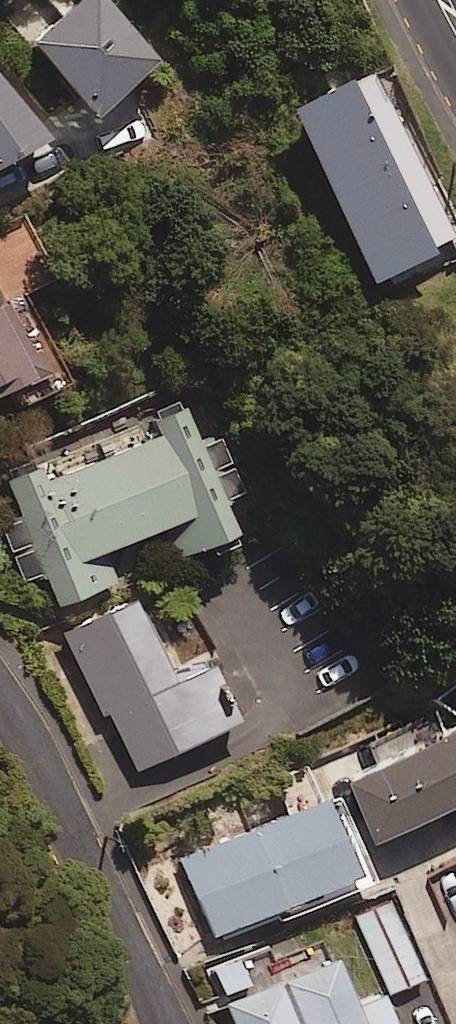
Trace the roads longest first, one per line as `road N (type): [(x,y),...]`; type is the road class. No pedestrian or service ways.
road 1 (unclassified): [(163,1023),(132,941),(34,742),(0,693)]

